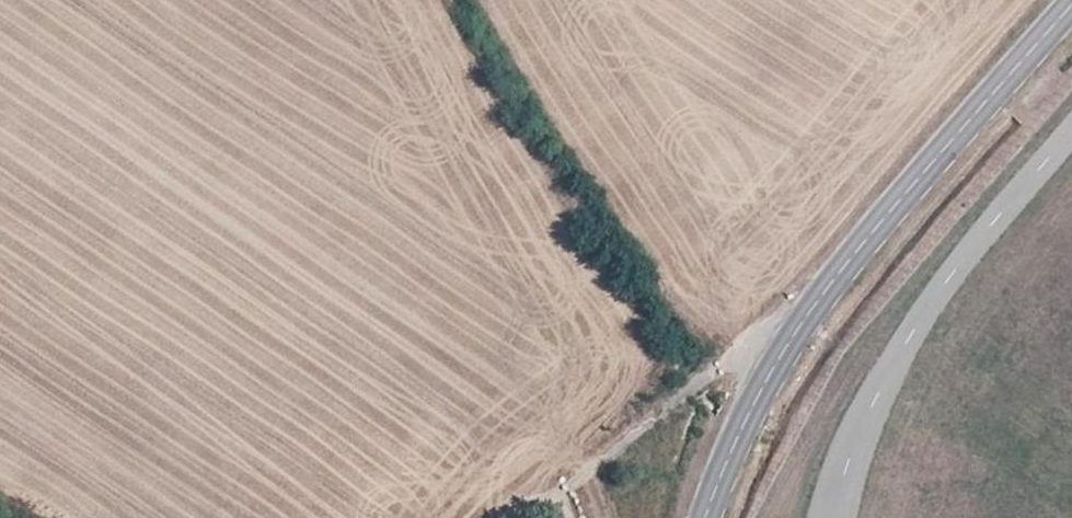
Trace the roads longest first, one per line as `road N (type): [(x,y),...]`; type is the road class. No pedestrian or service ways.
road 1 (tertiary): [(1071,8),(866,237),(779,361),(707,517)]

